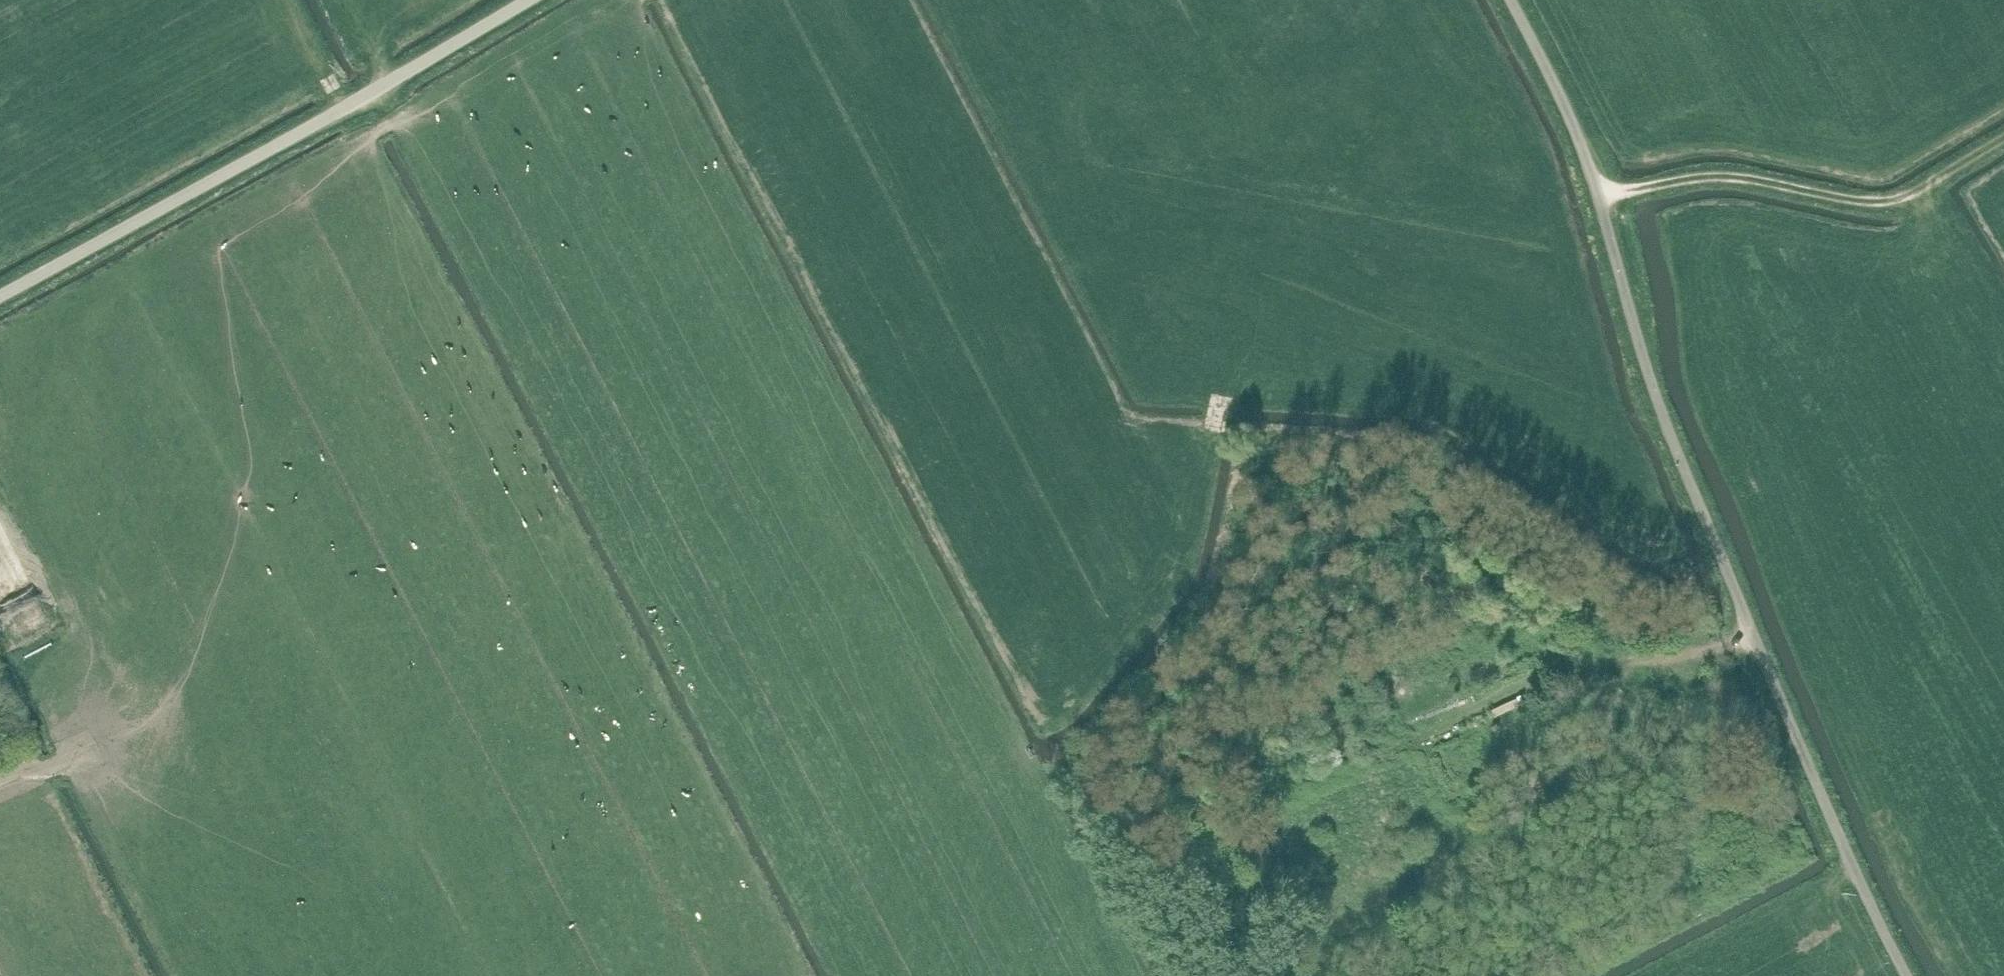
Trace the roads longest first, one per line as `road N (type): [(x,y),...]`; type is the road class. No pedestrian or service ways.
road 1 (unclassified): [(1906,975),(1669,432),(1582,149),(1510,0)]
road 2 (unclassified): [(0,297),(528,0)]
road 3 (track): [(2003,139),(1886,201),(1727,176),(1597,194)]

